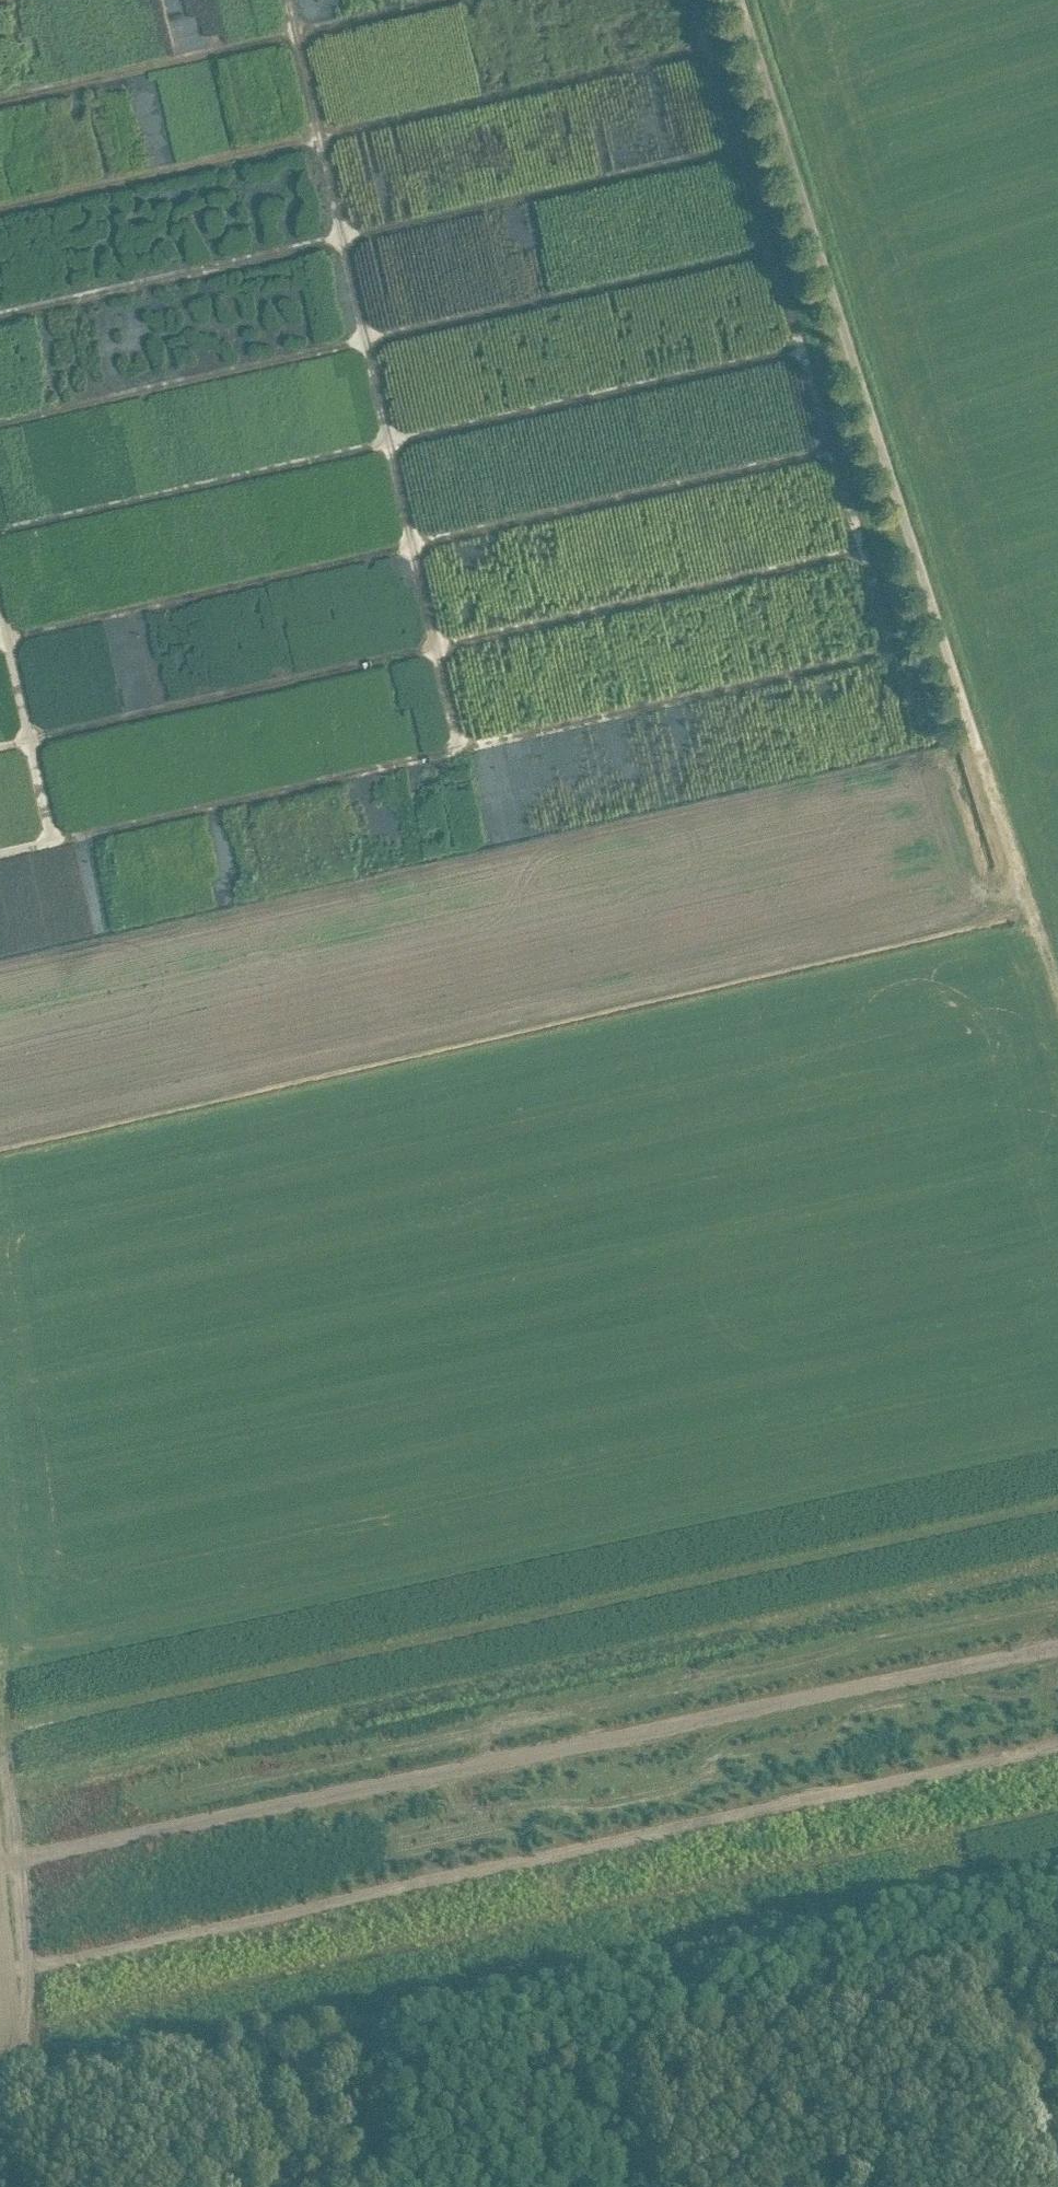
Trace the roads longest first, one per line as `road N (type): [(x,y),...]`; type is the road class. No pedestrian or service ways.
road 1 (unclassified): [(1031,913),(743,0)]

